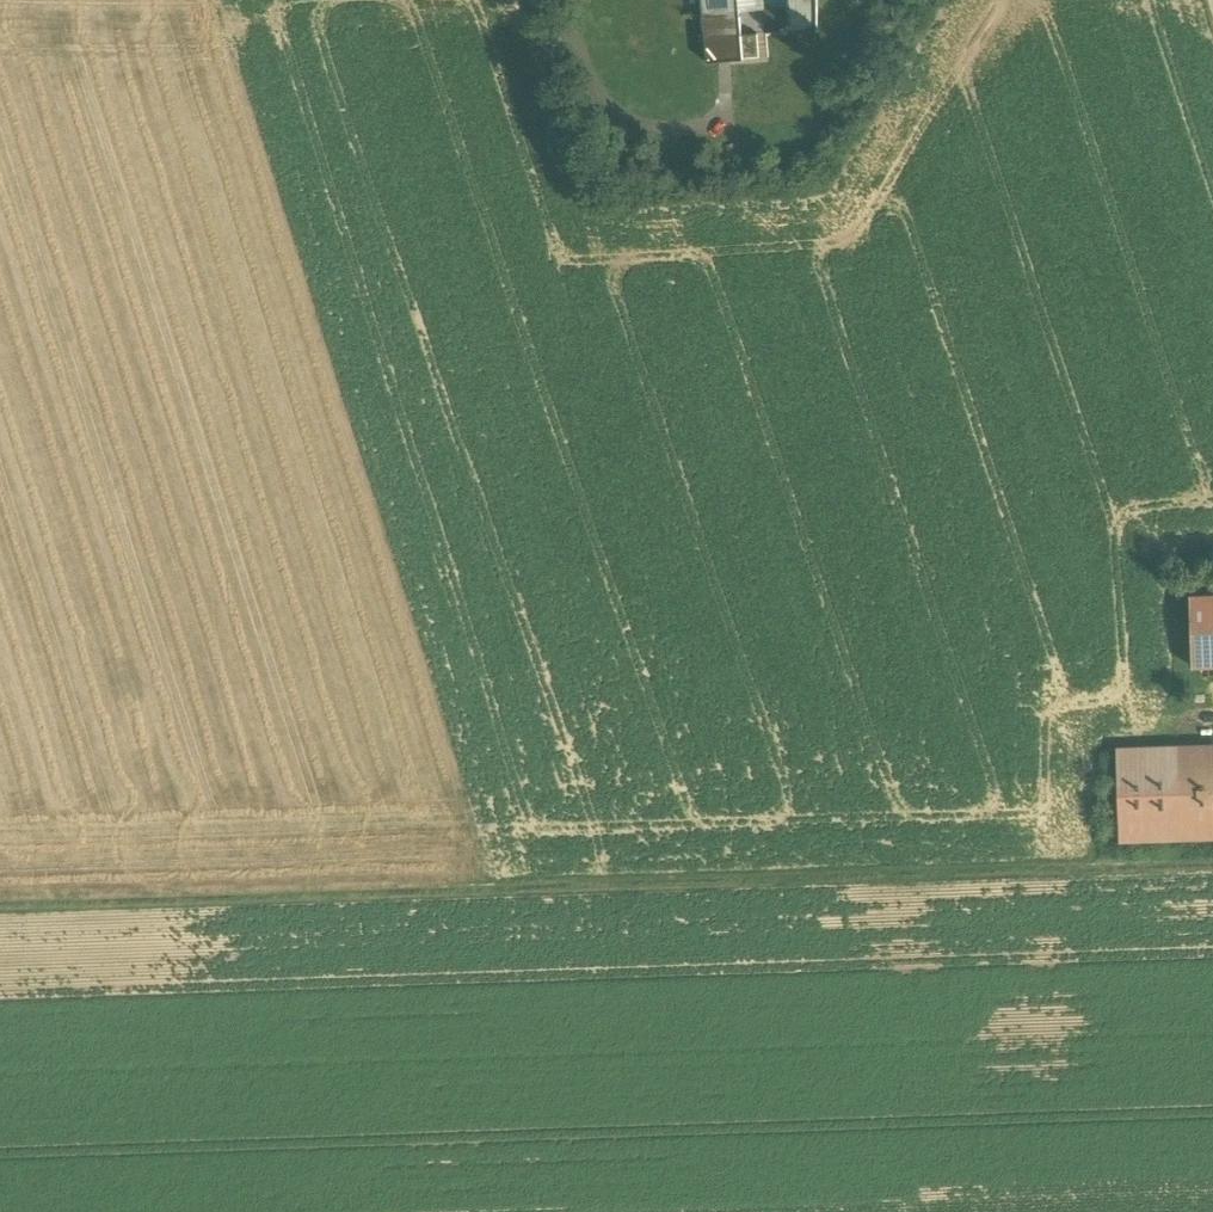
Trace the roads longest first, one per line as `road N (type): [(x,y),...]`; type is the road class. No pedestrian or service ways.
road 1 (track): [(0,923),(1212,881)]

